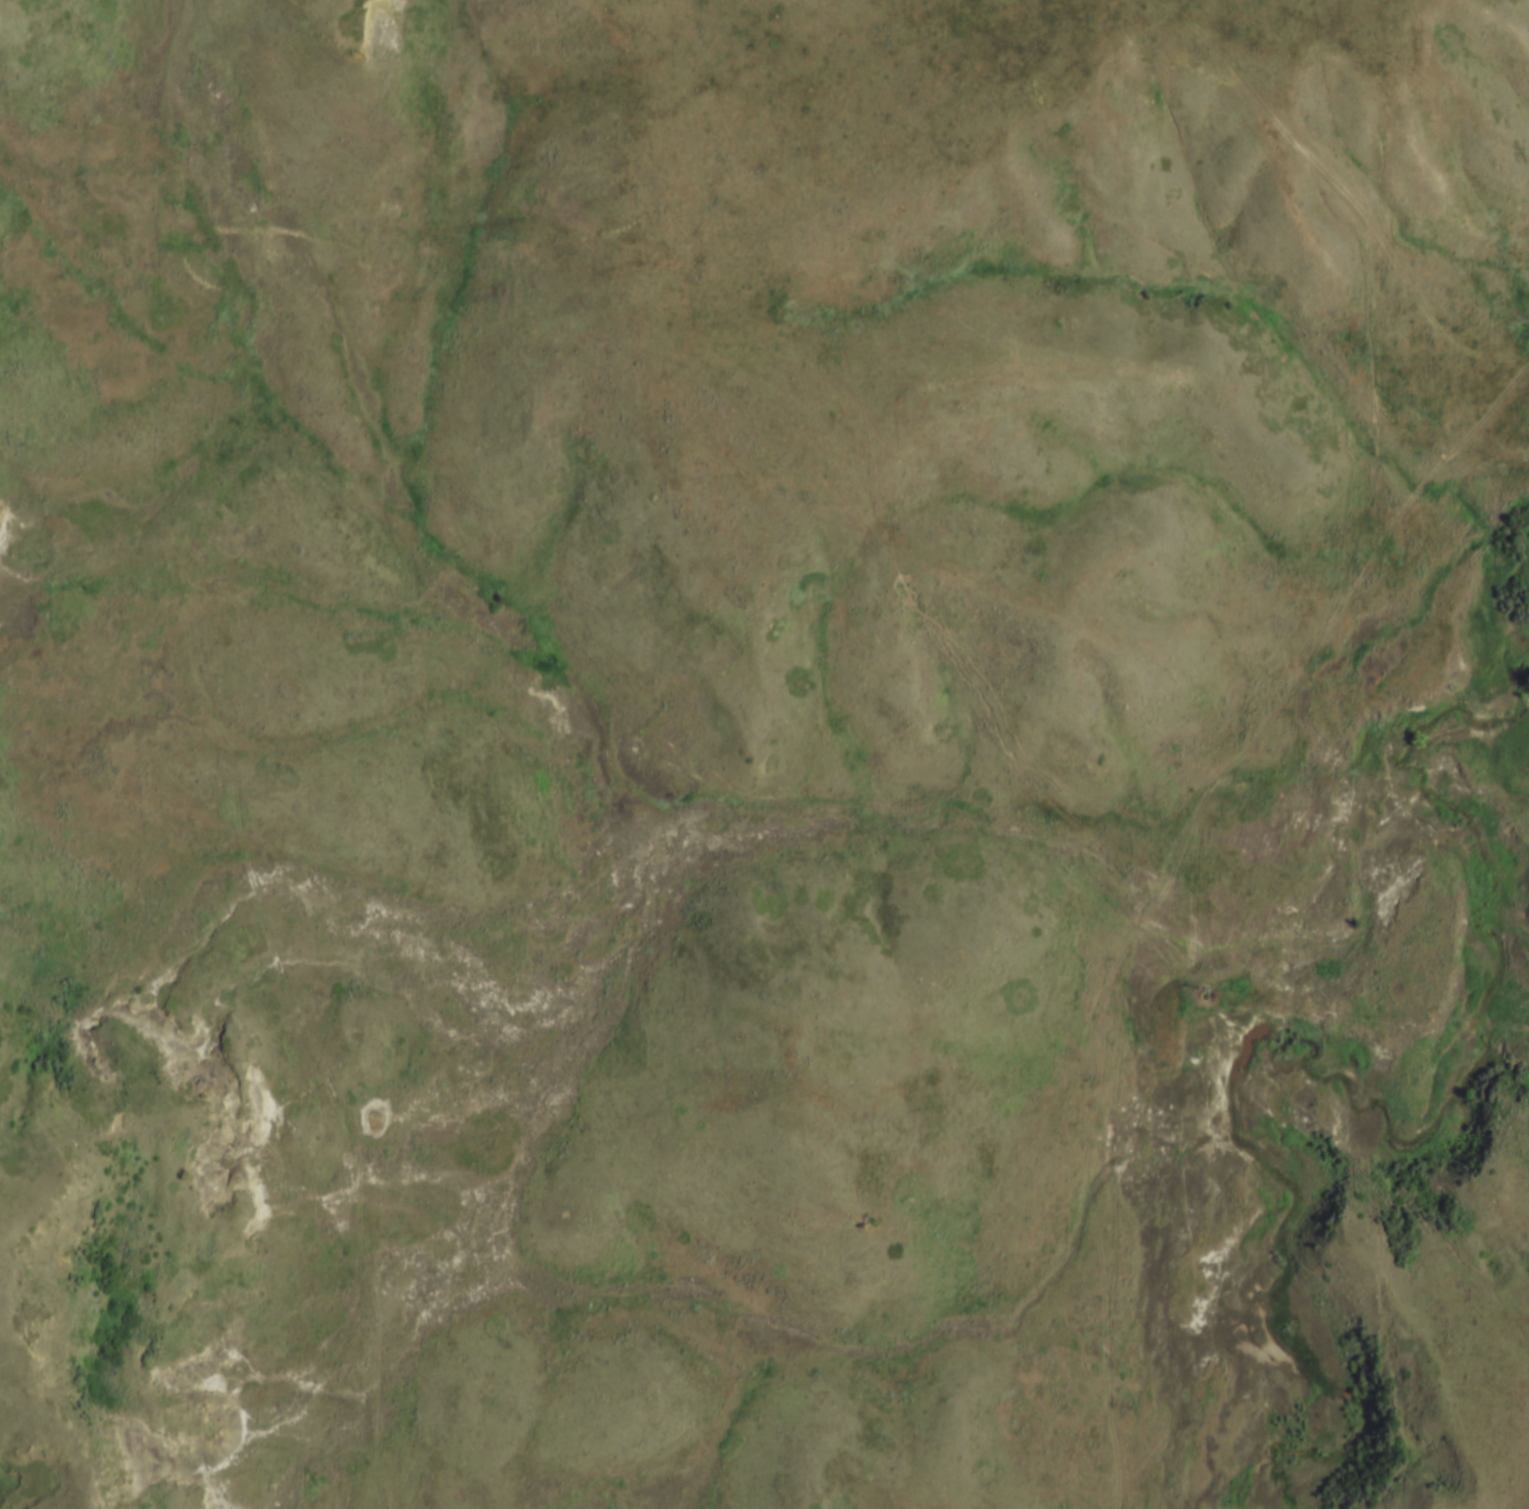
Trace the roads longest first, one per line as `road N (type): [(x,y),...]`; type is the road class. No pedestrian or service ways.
road 1 (track): [(1038,0),(852,389),(812,430),(710,715),(719,726),(686,797),(649,1243),(563,1508)]
road 2 (track): [(1528,371),(1390,529),(1305,679),(1186,828),(1167,877),(1159,928),(1135,979),(1119,1074),(1113,1350),(1121,1508)]

